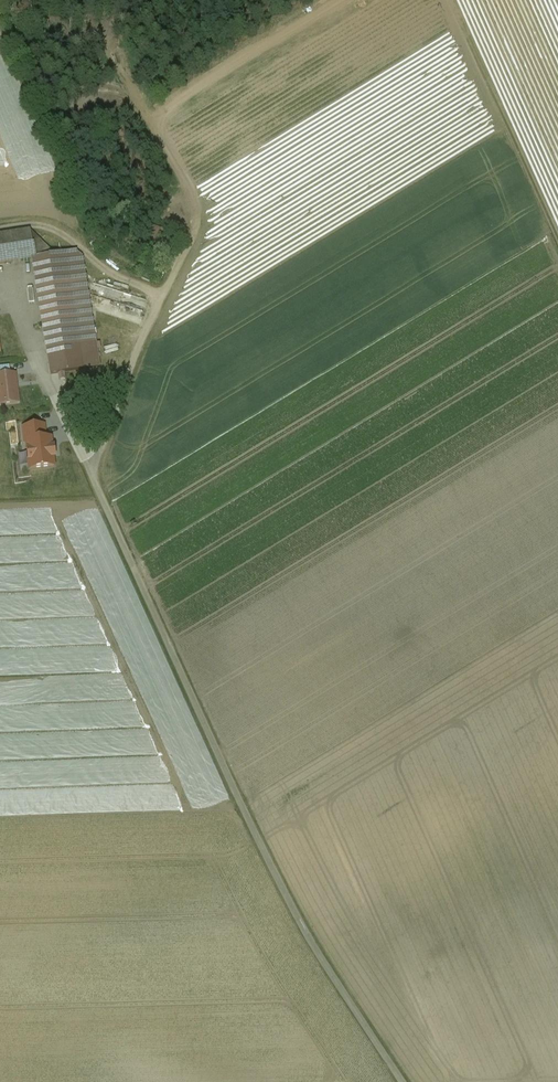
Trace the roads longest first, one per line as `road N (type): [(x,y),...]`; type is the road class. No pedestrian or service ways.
road 1 (track): [(92,475),(138,349),(197,226)]

